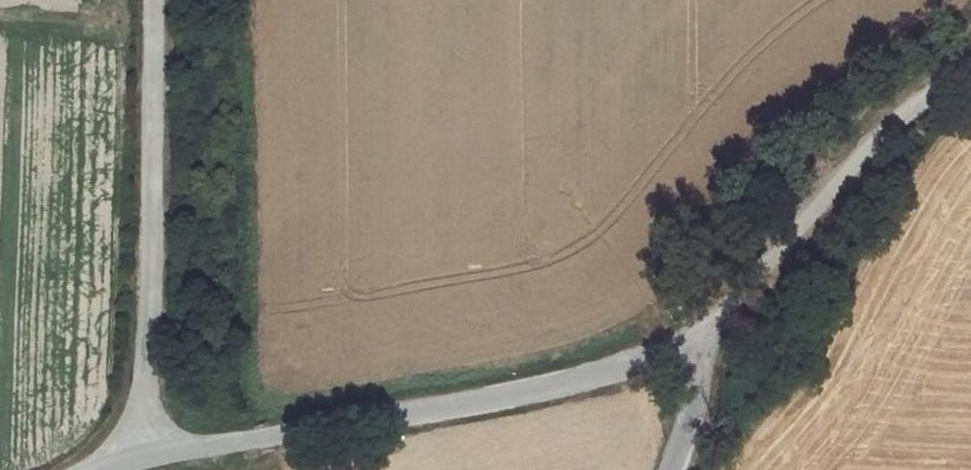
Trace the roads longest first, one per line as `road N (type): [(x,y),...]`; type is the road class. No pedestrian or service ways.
road 1 (unclassified): [(140,457),(696,357)]
road 2 (unclassified): [(140,457),(152,274),(154,0)]
road 3 (unclassified): [(696,357),(858,160),(920,105),(970,76)]

